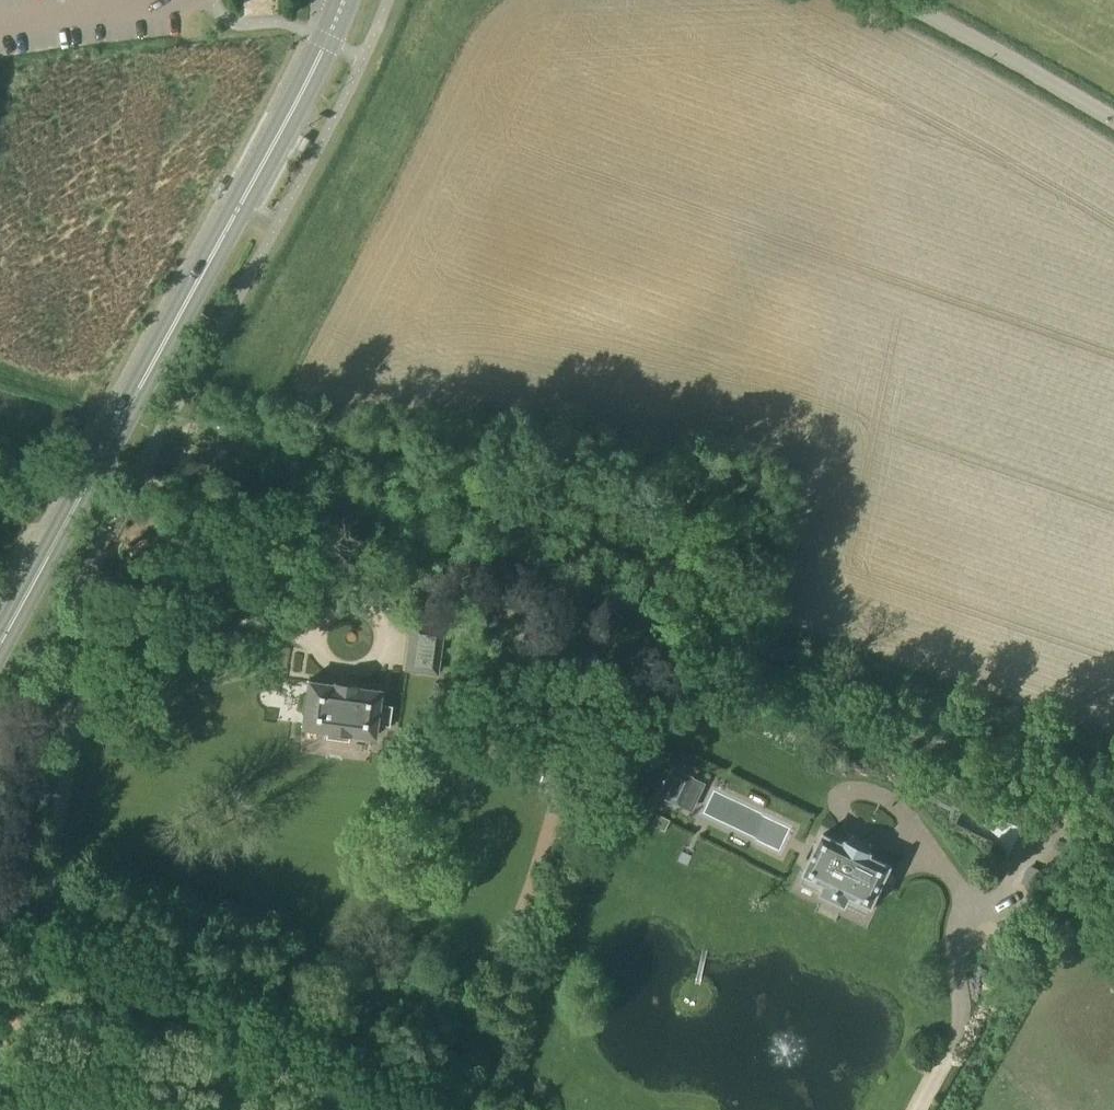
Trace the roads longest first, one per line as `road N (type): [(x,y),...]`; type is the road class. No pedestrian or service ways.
road 1 (primary): [(97,466),(345,0)]
road 2 (unclassified): [(360,1109),(239,1033),(0,925)]
road 3 (unclassified): [(1113,121),(910,0)]
road 4 (primary): [(97,466),(0,642)]

